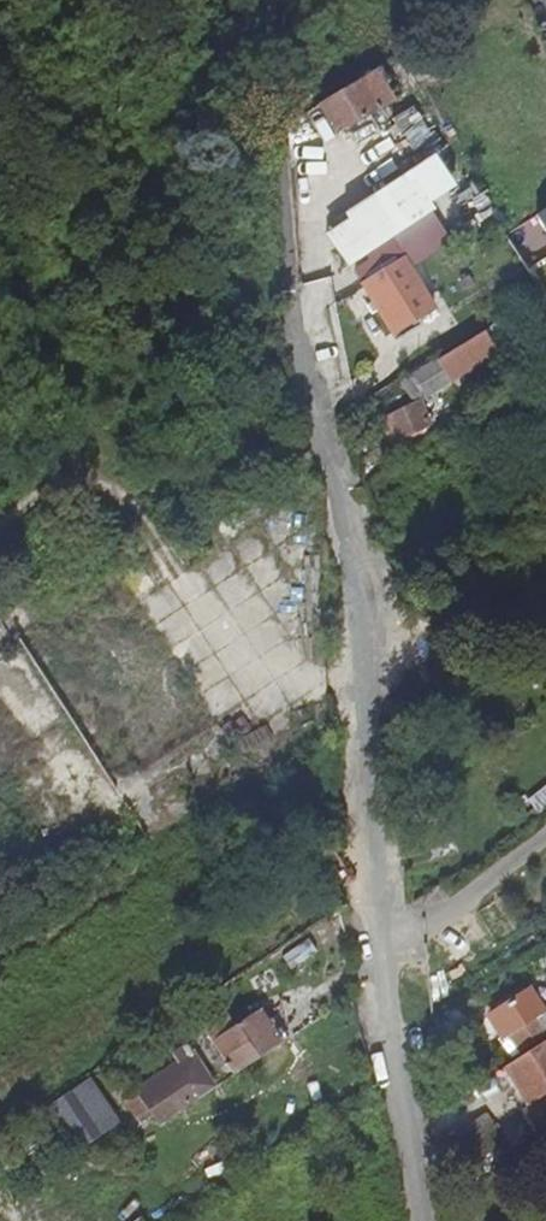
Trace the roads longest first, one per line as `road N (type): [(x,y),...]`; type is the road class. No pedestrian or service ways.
road 1 (residential): [(295,287),(347,517),(391,1029),(428,1220)]

